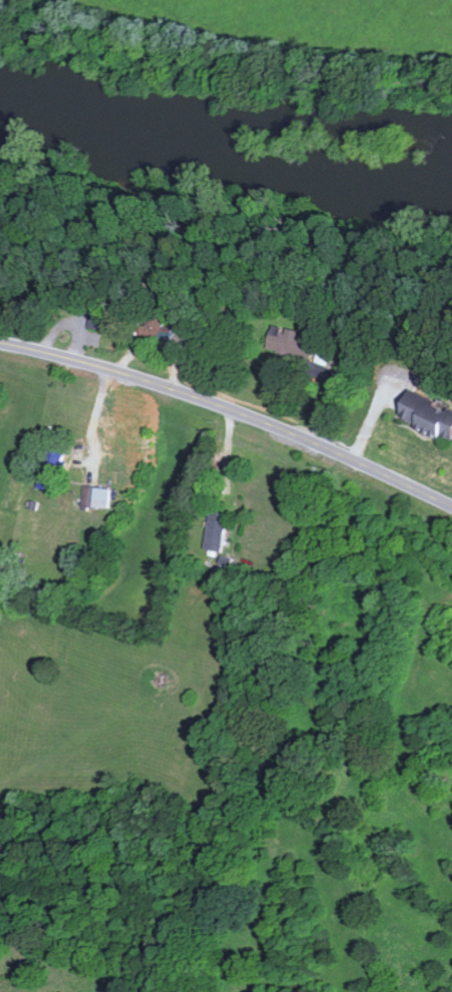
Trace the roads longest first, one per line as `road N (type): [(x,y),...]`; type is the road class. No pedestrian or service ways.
road 1 (secondary): [(451,507),(206,401),(0,345)]

